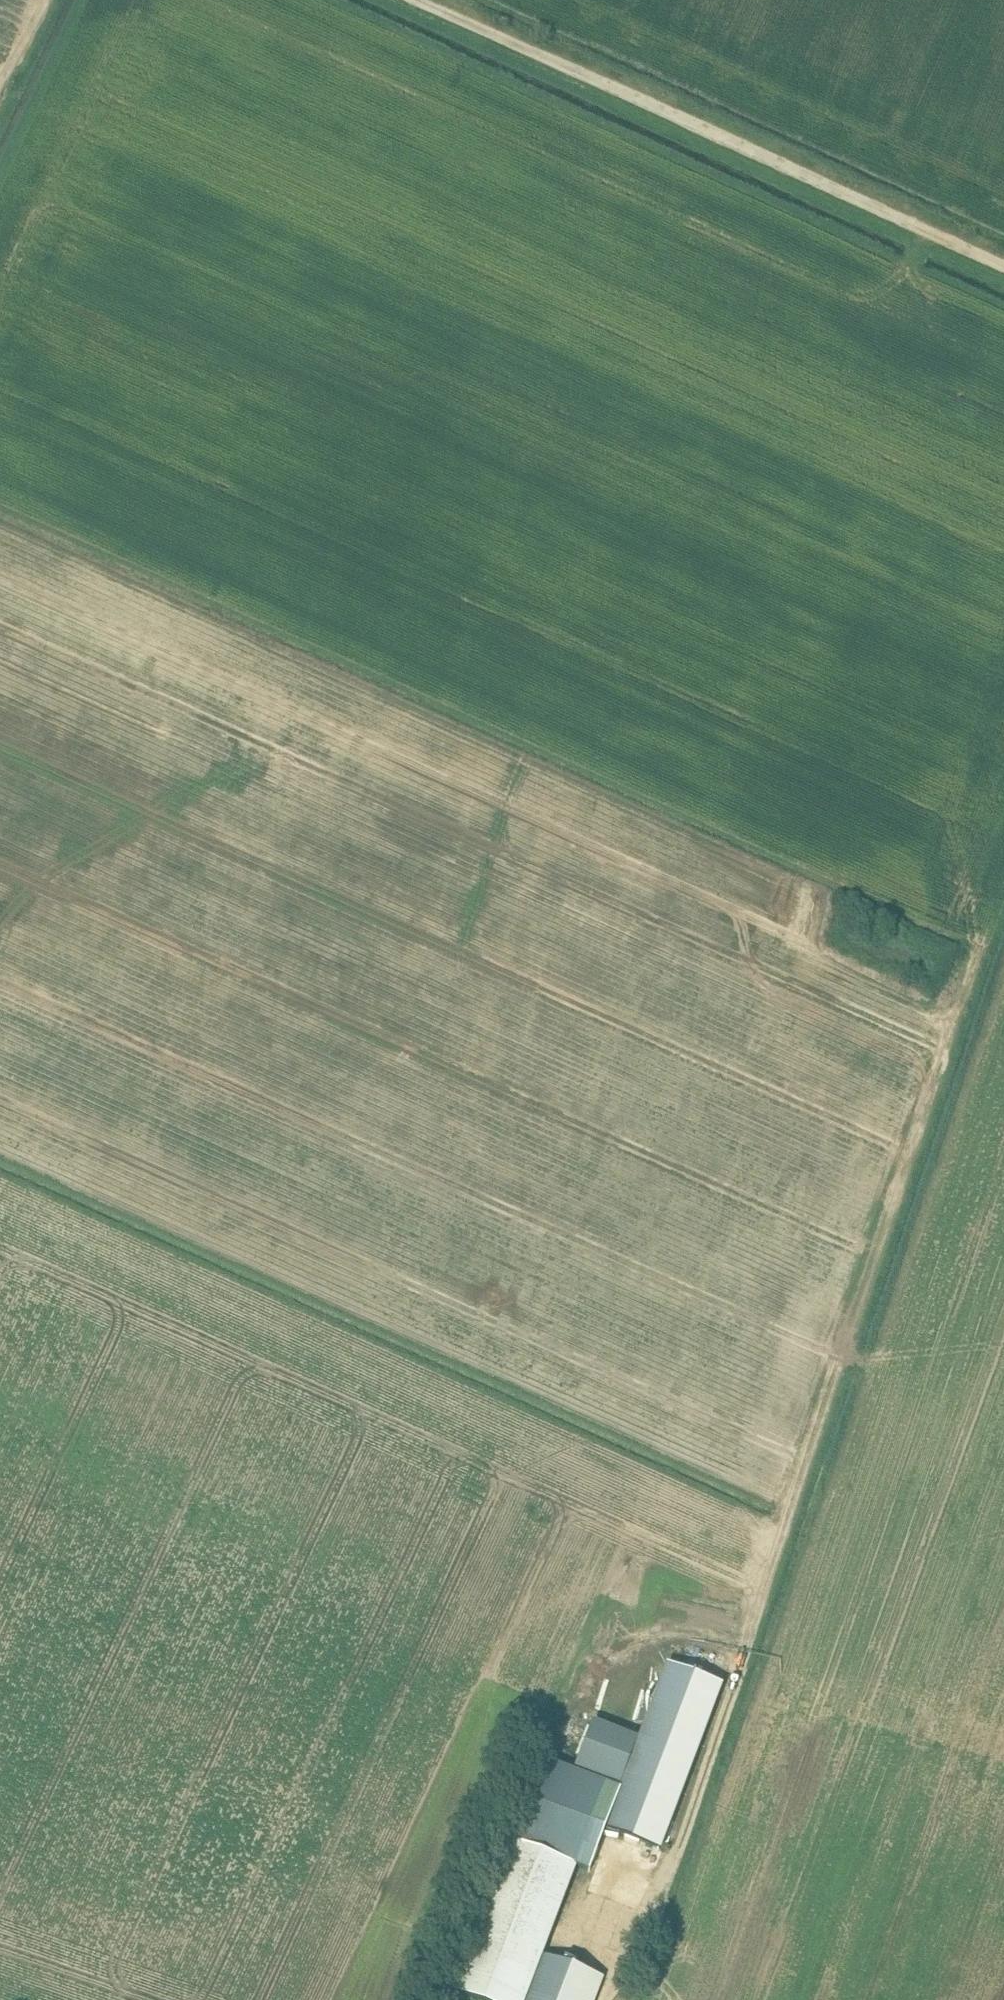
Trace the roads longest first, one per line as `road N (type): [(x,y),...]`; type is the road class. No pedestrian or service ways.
road 1 (track): [(1003,263),(427,0)]

